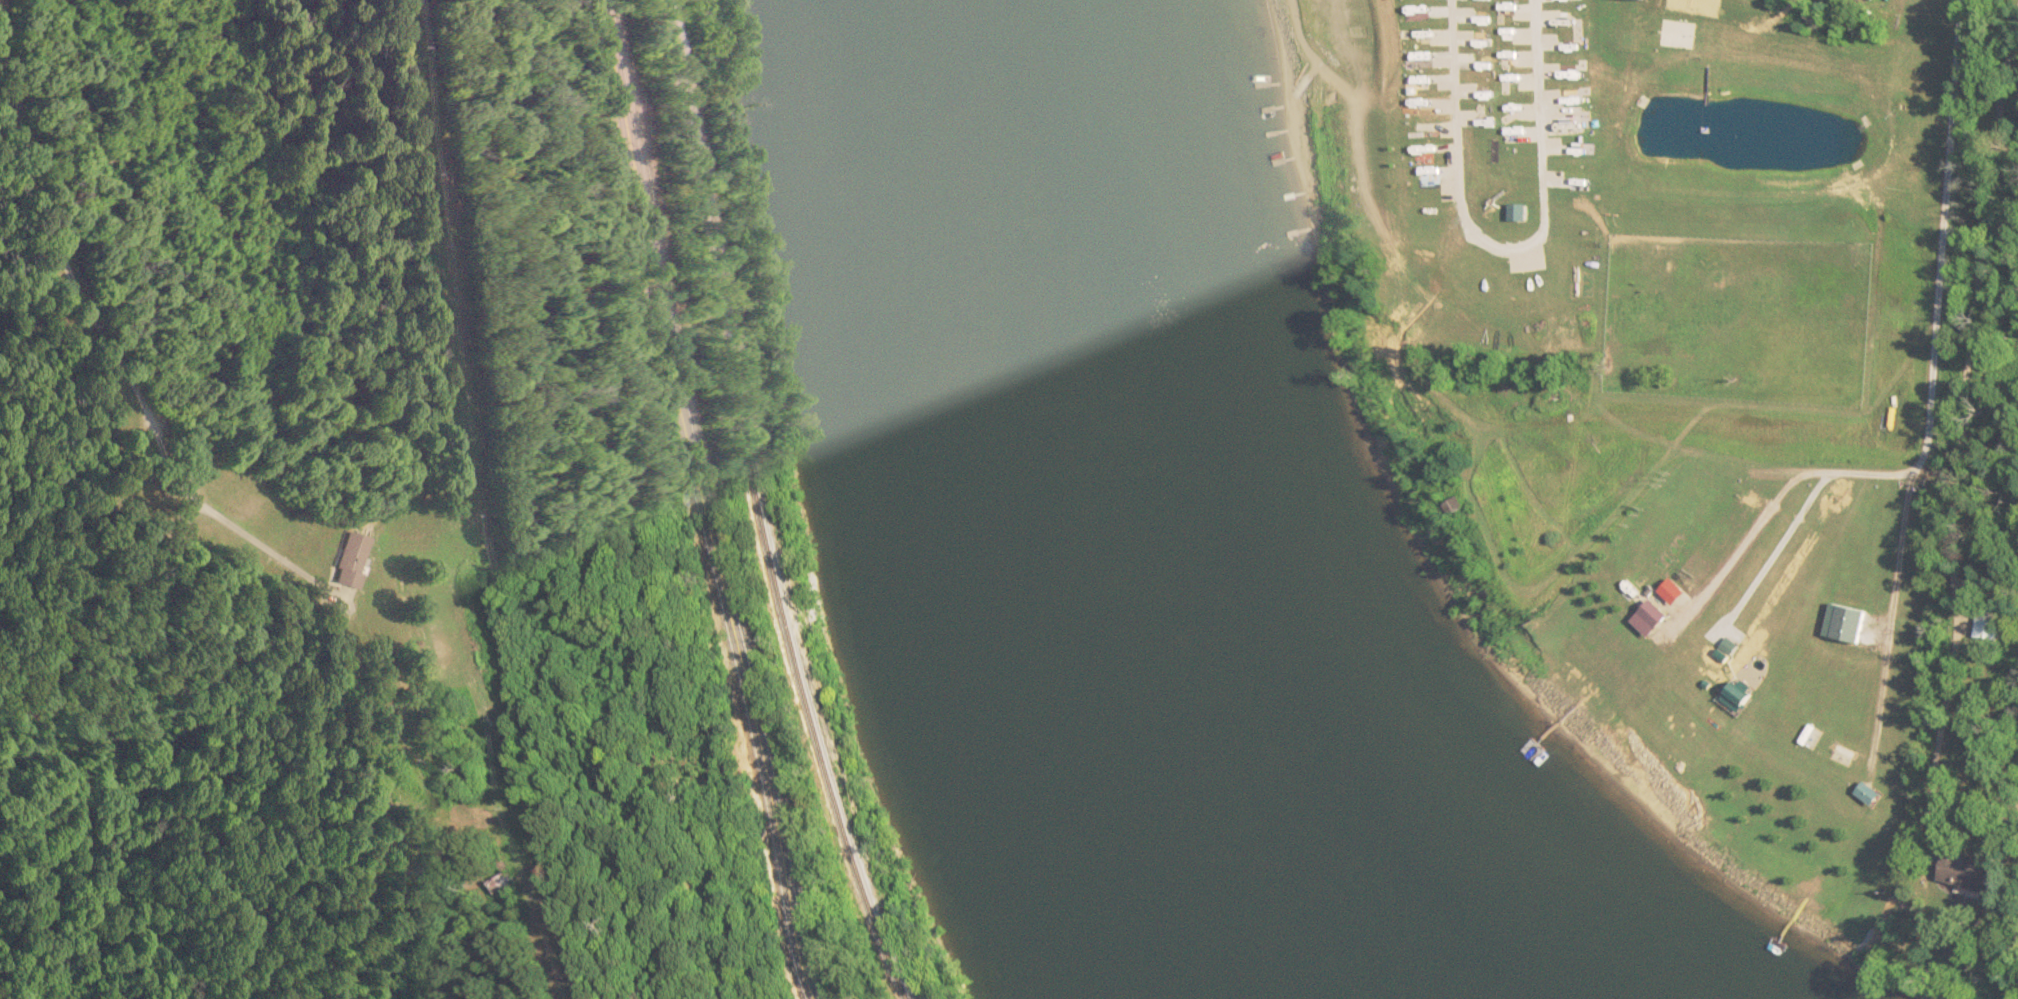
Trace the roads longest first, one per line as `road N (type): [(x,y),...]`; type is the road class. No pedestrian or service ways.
road 1 (secondary): [(823,998),(791,918),(599,0)]

